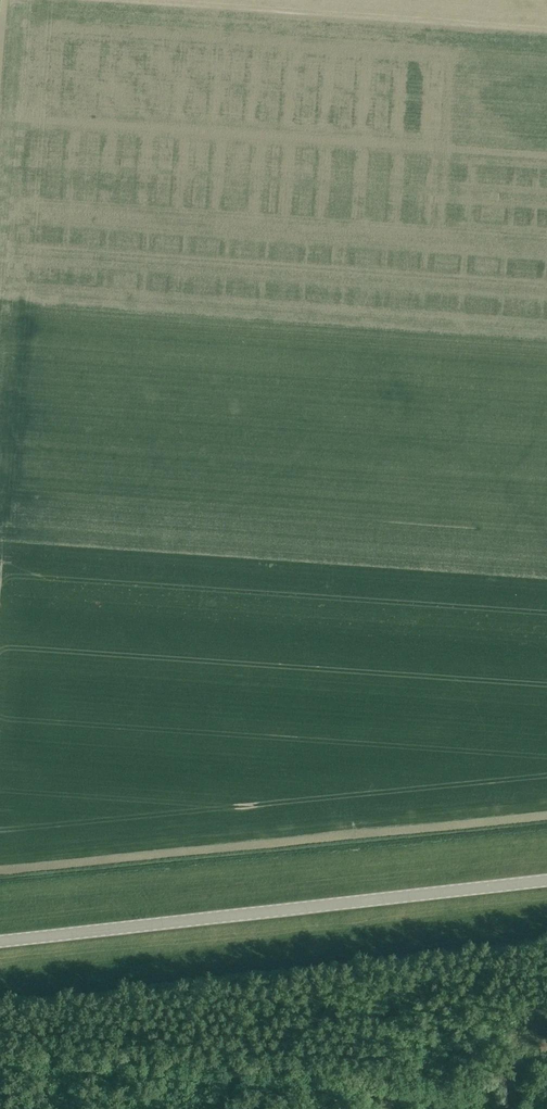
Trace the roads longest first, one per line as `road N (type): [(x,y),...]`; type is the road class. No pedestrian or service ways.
road 1 (tertiary): [(0,943),(546,880)]

